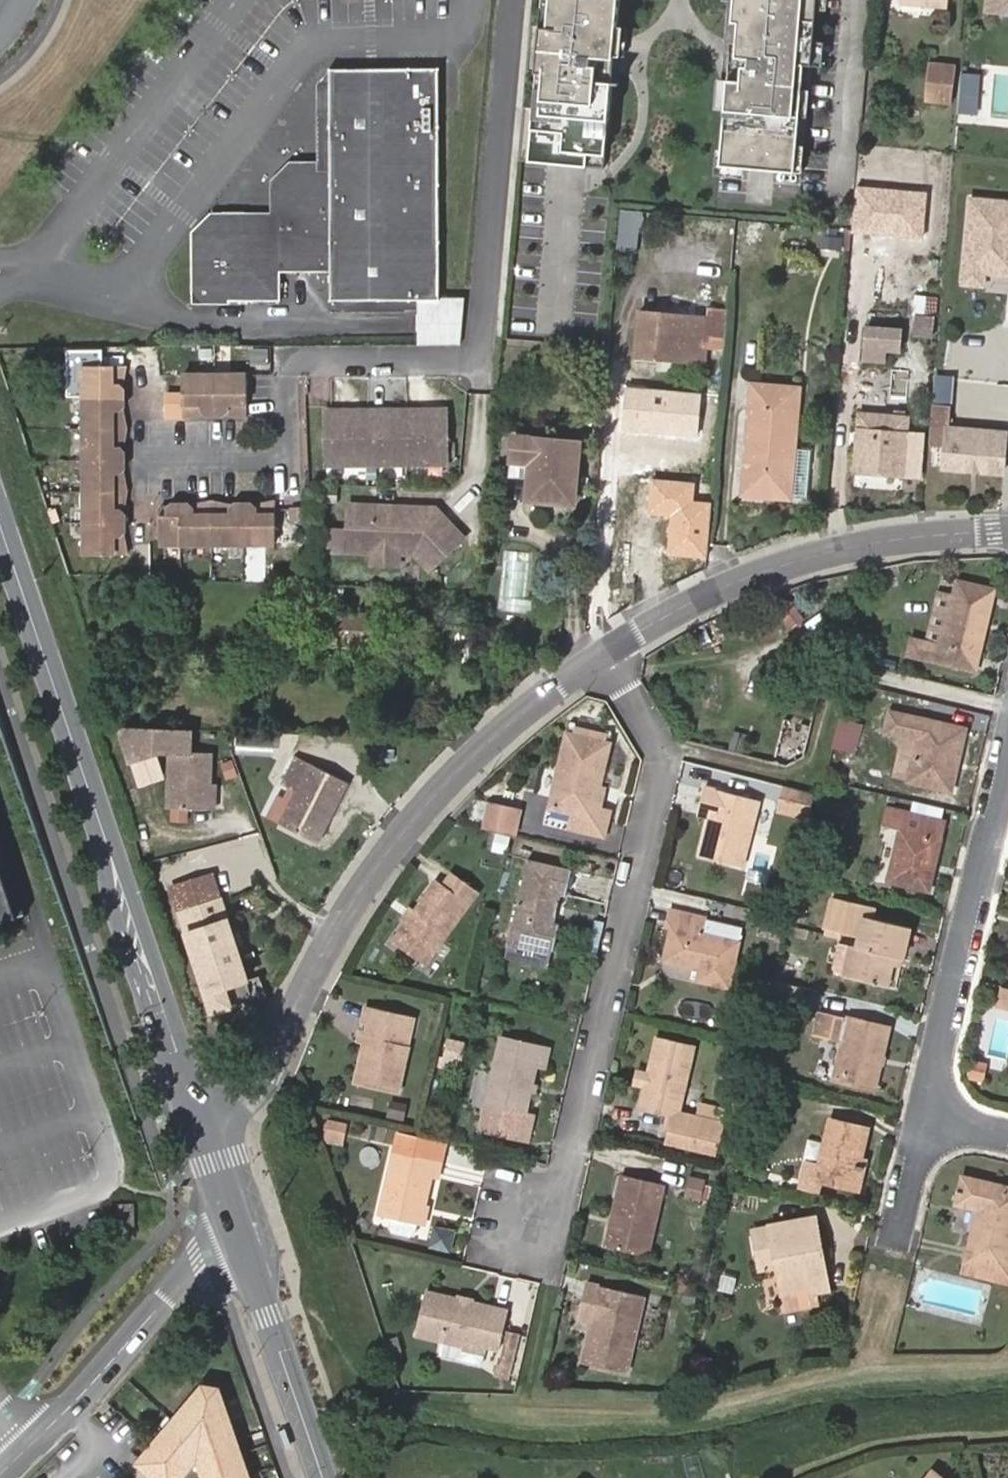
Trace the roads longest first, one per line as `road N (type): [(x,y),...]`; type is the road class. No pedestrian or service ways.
road 1 (residential): [(196,1125),(269,1072),(348,909),(406,828),(465,762),(604,655)]
road 2 (secondary): [(196,1125),(0,525)]
road 3 (residential): [(604,655),(663,758),(569,1163),(521,1228)]
road 4 (residential): [(604,655),(716,590),(777,567),(890,541),(1007,531)]
road 5 (residential): [(1007,761),(926,1119)]
road 6 (unclassified): [(0,1477),(235,1230)]
road 7 (secondary): [(323,1477),(235,1230)]

